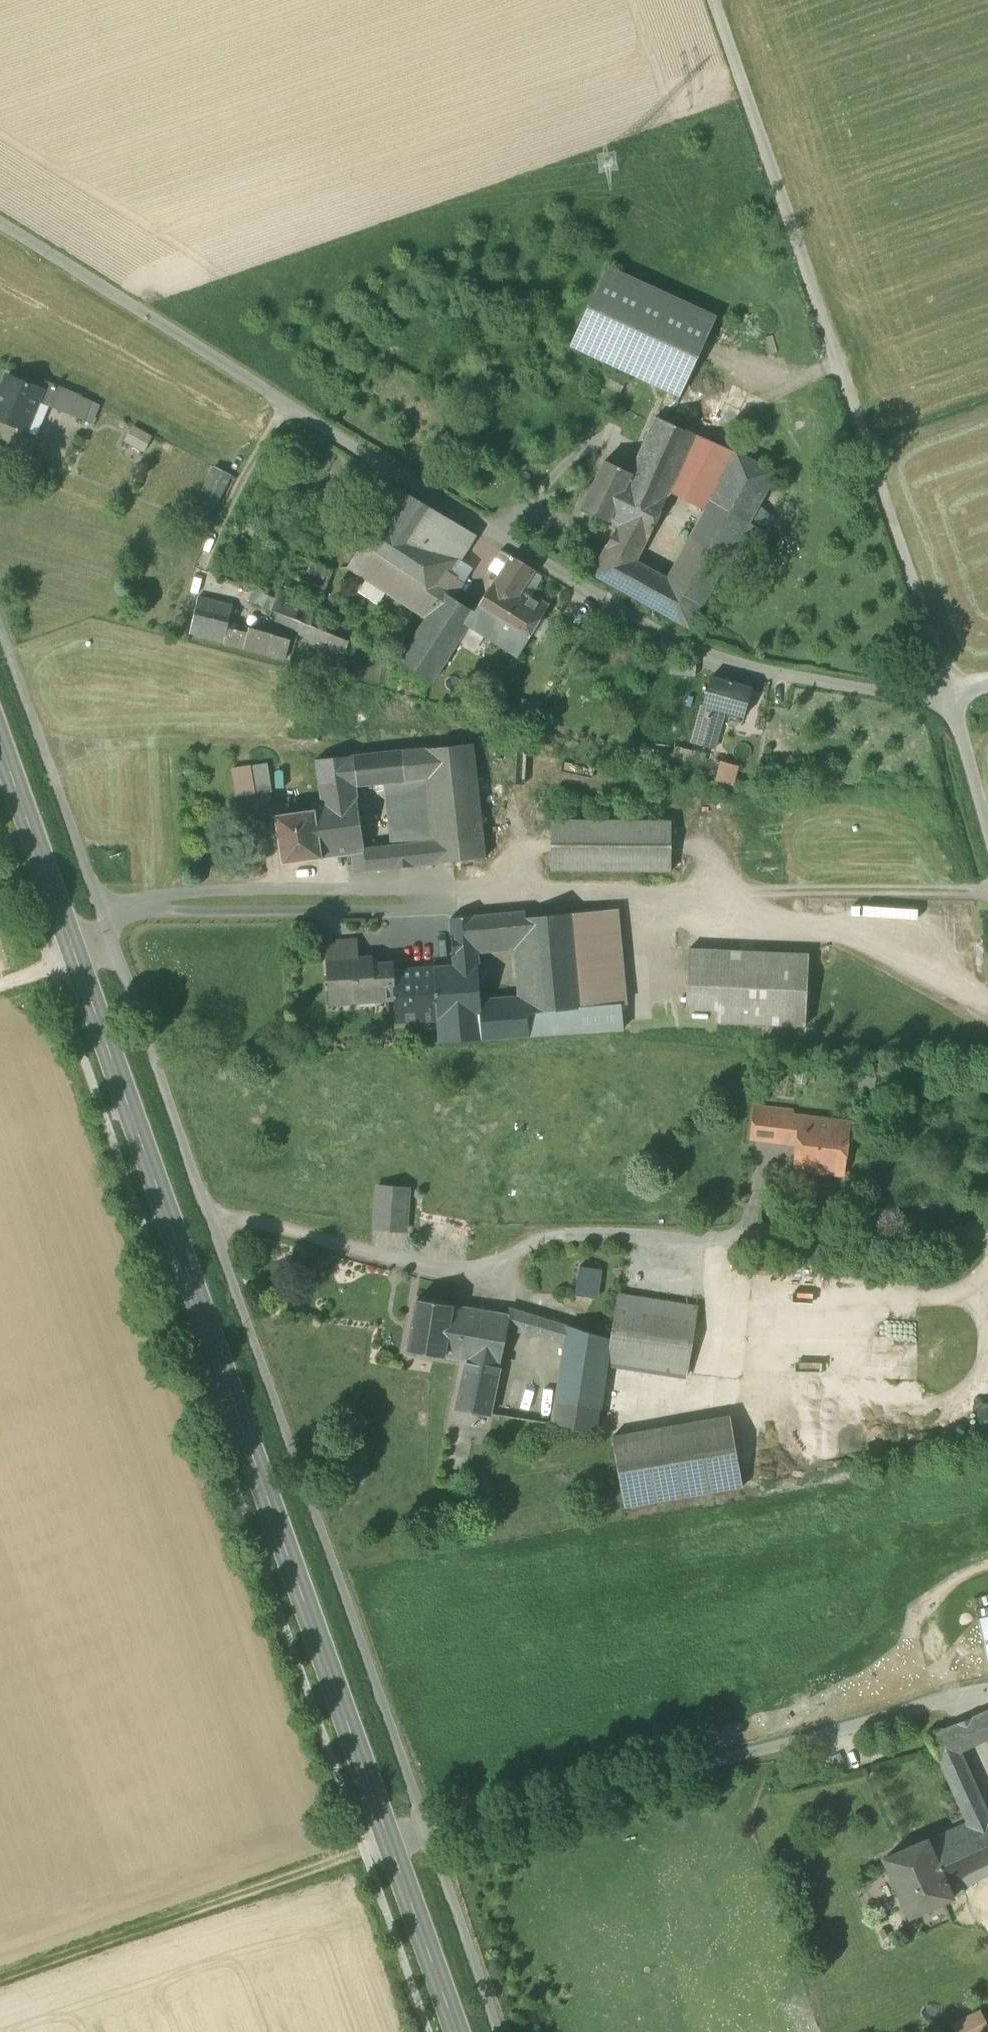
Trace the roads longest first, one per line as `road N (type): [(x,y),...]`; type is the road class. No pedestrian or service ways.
road 1 (secondary): [(0,741),(458,2031)]
road 2 (unclassified): [(0,220),(376,464),(703,655),(950,703)]
road 3 (unclassified): [(713,0),(950,703)]
road 4 (track): [(0,1980),(391,1843)]
road 5 (unclassified): [(950,703),(987,837)]

